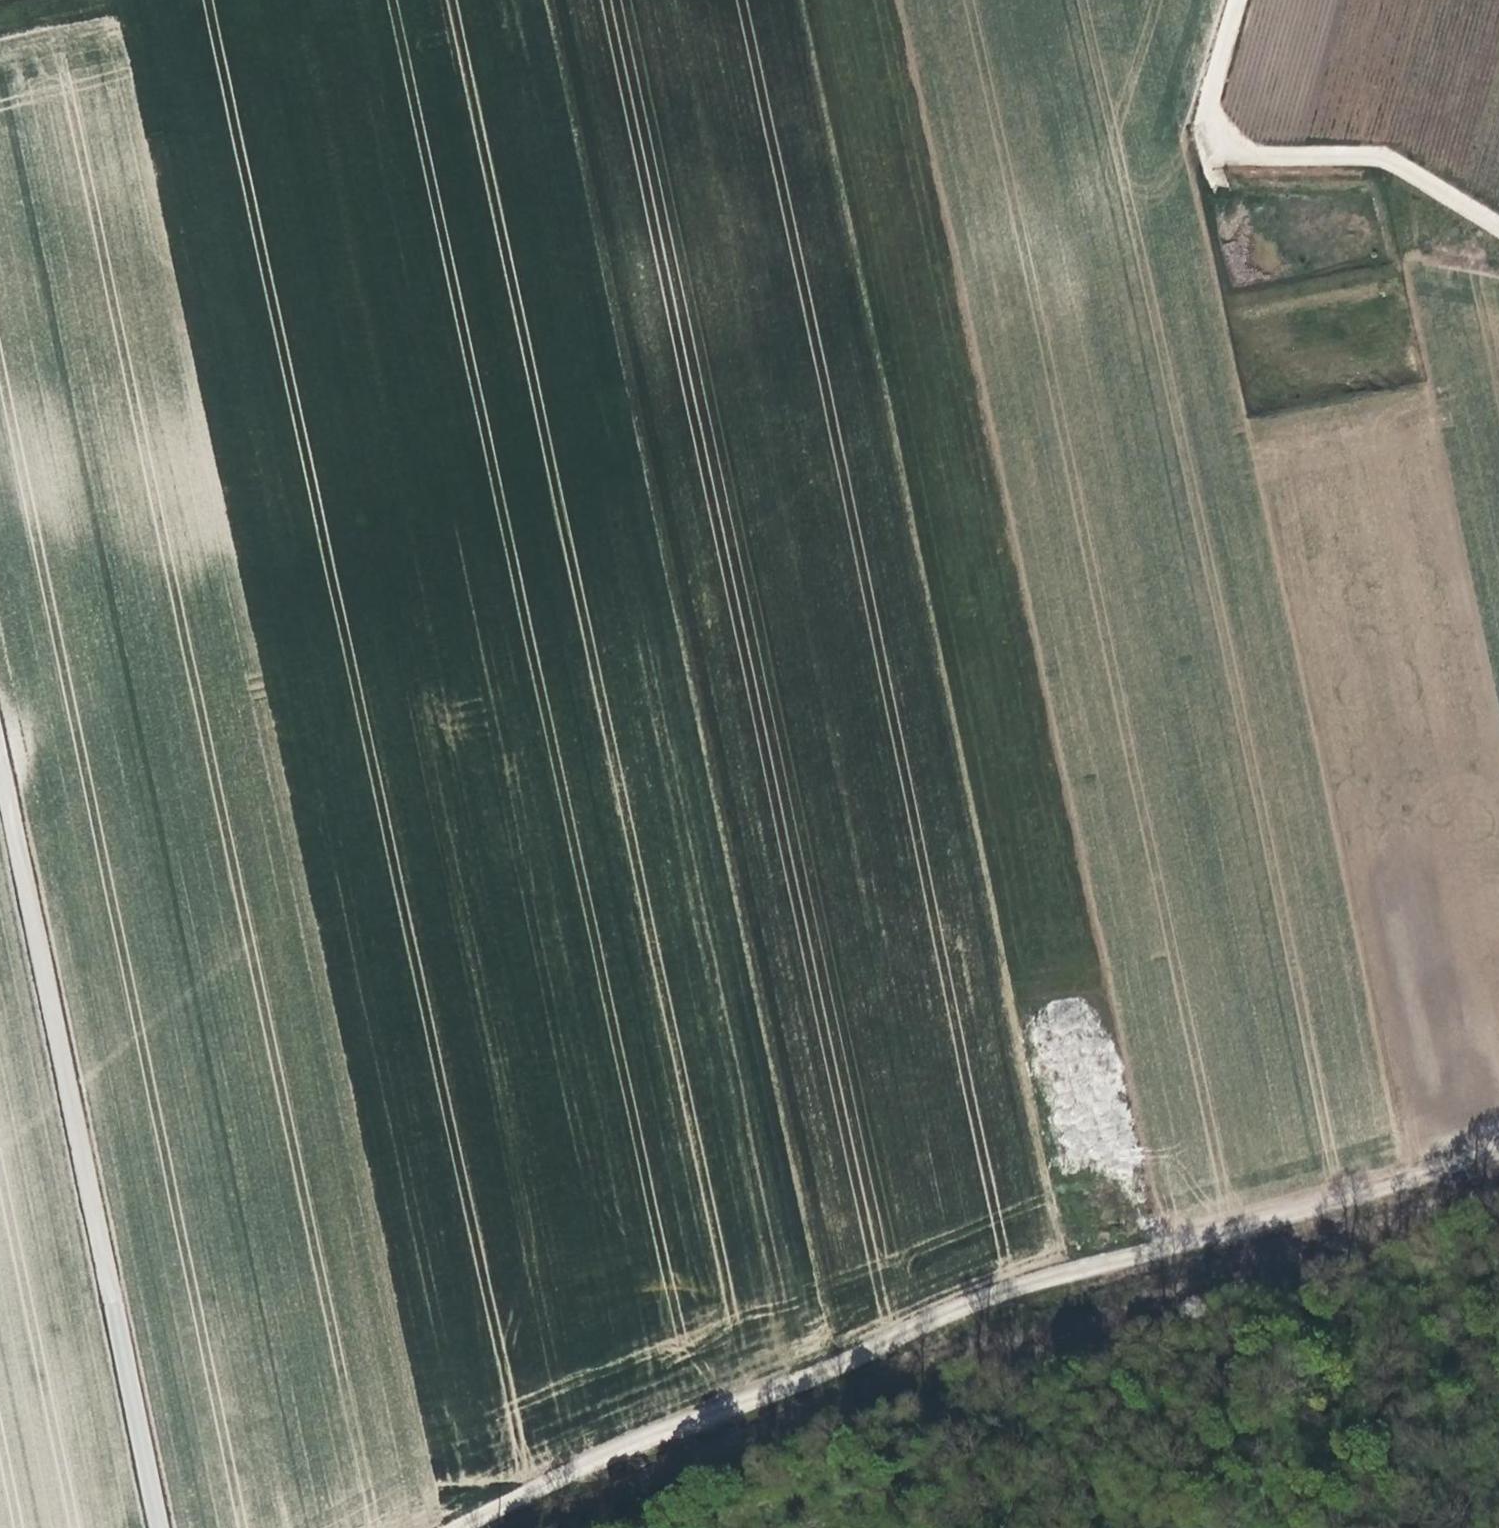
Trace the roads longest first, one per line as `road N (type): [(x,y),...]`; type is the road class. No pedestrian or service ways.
road 1 (track): [(469,1527),(587,1466),(1036,1277),(1339,1200),(1498,1149)]
road 2 (unclassified): [(0,768),(154,1527)]
road 3 (track): [(1498,228),(1389,159),(1217,152),(1205,106),(1235,0)]

